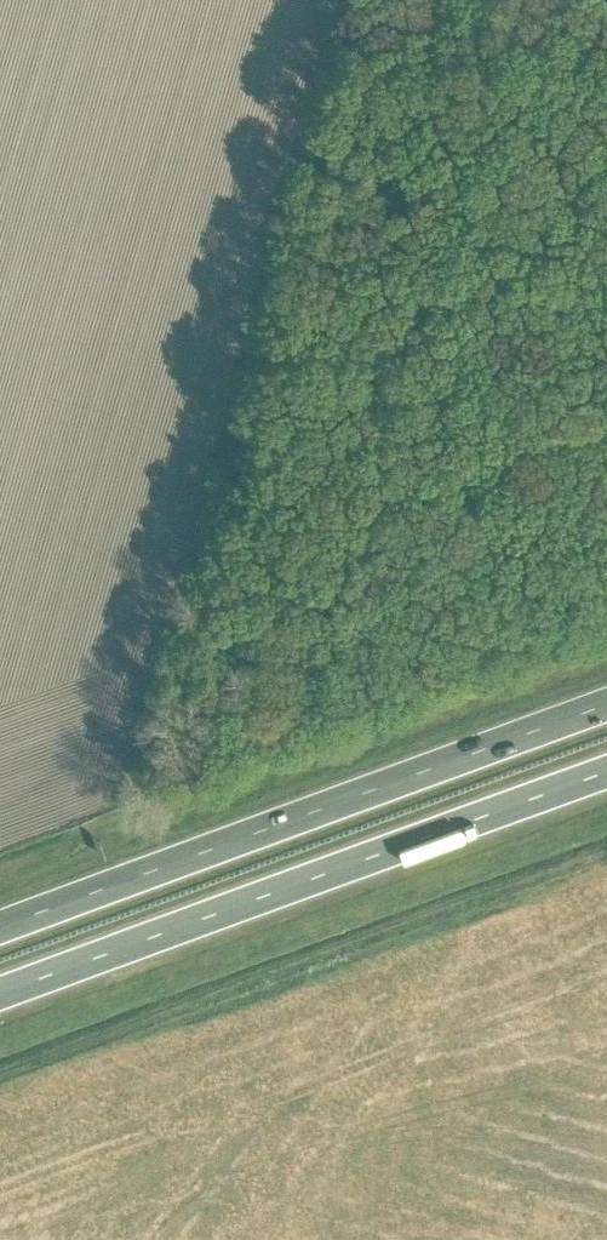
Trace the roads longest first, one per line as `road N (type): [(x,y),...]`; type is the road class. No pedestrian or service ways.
road 1 (trunk): [(0,994),(606,771)]
road 2 (trunk): [(606,703),(0,926)]

